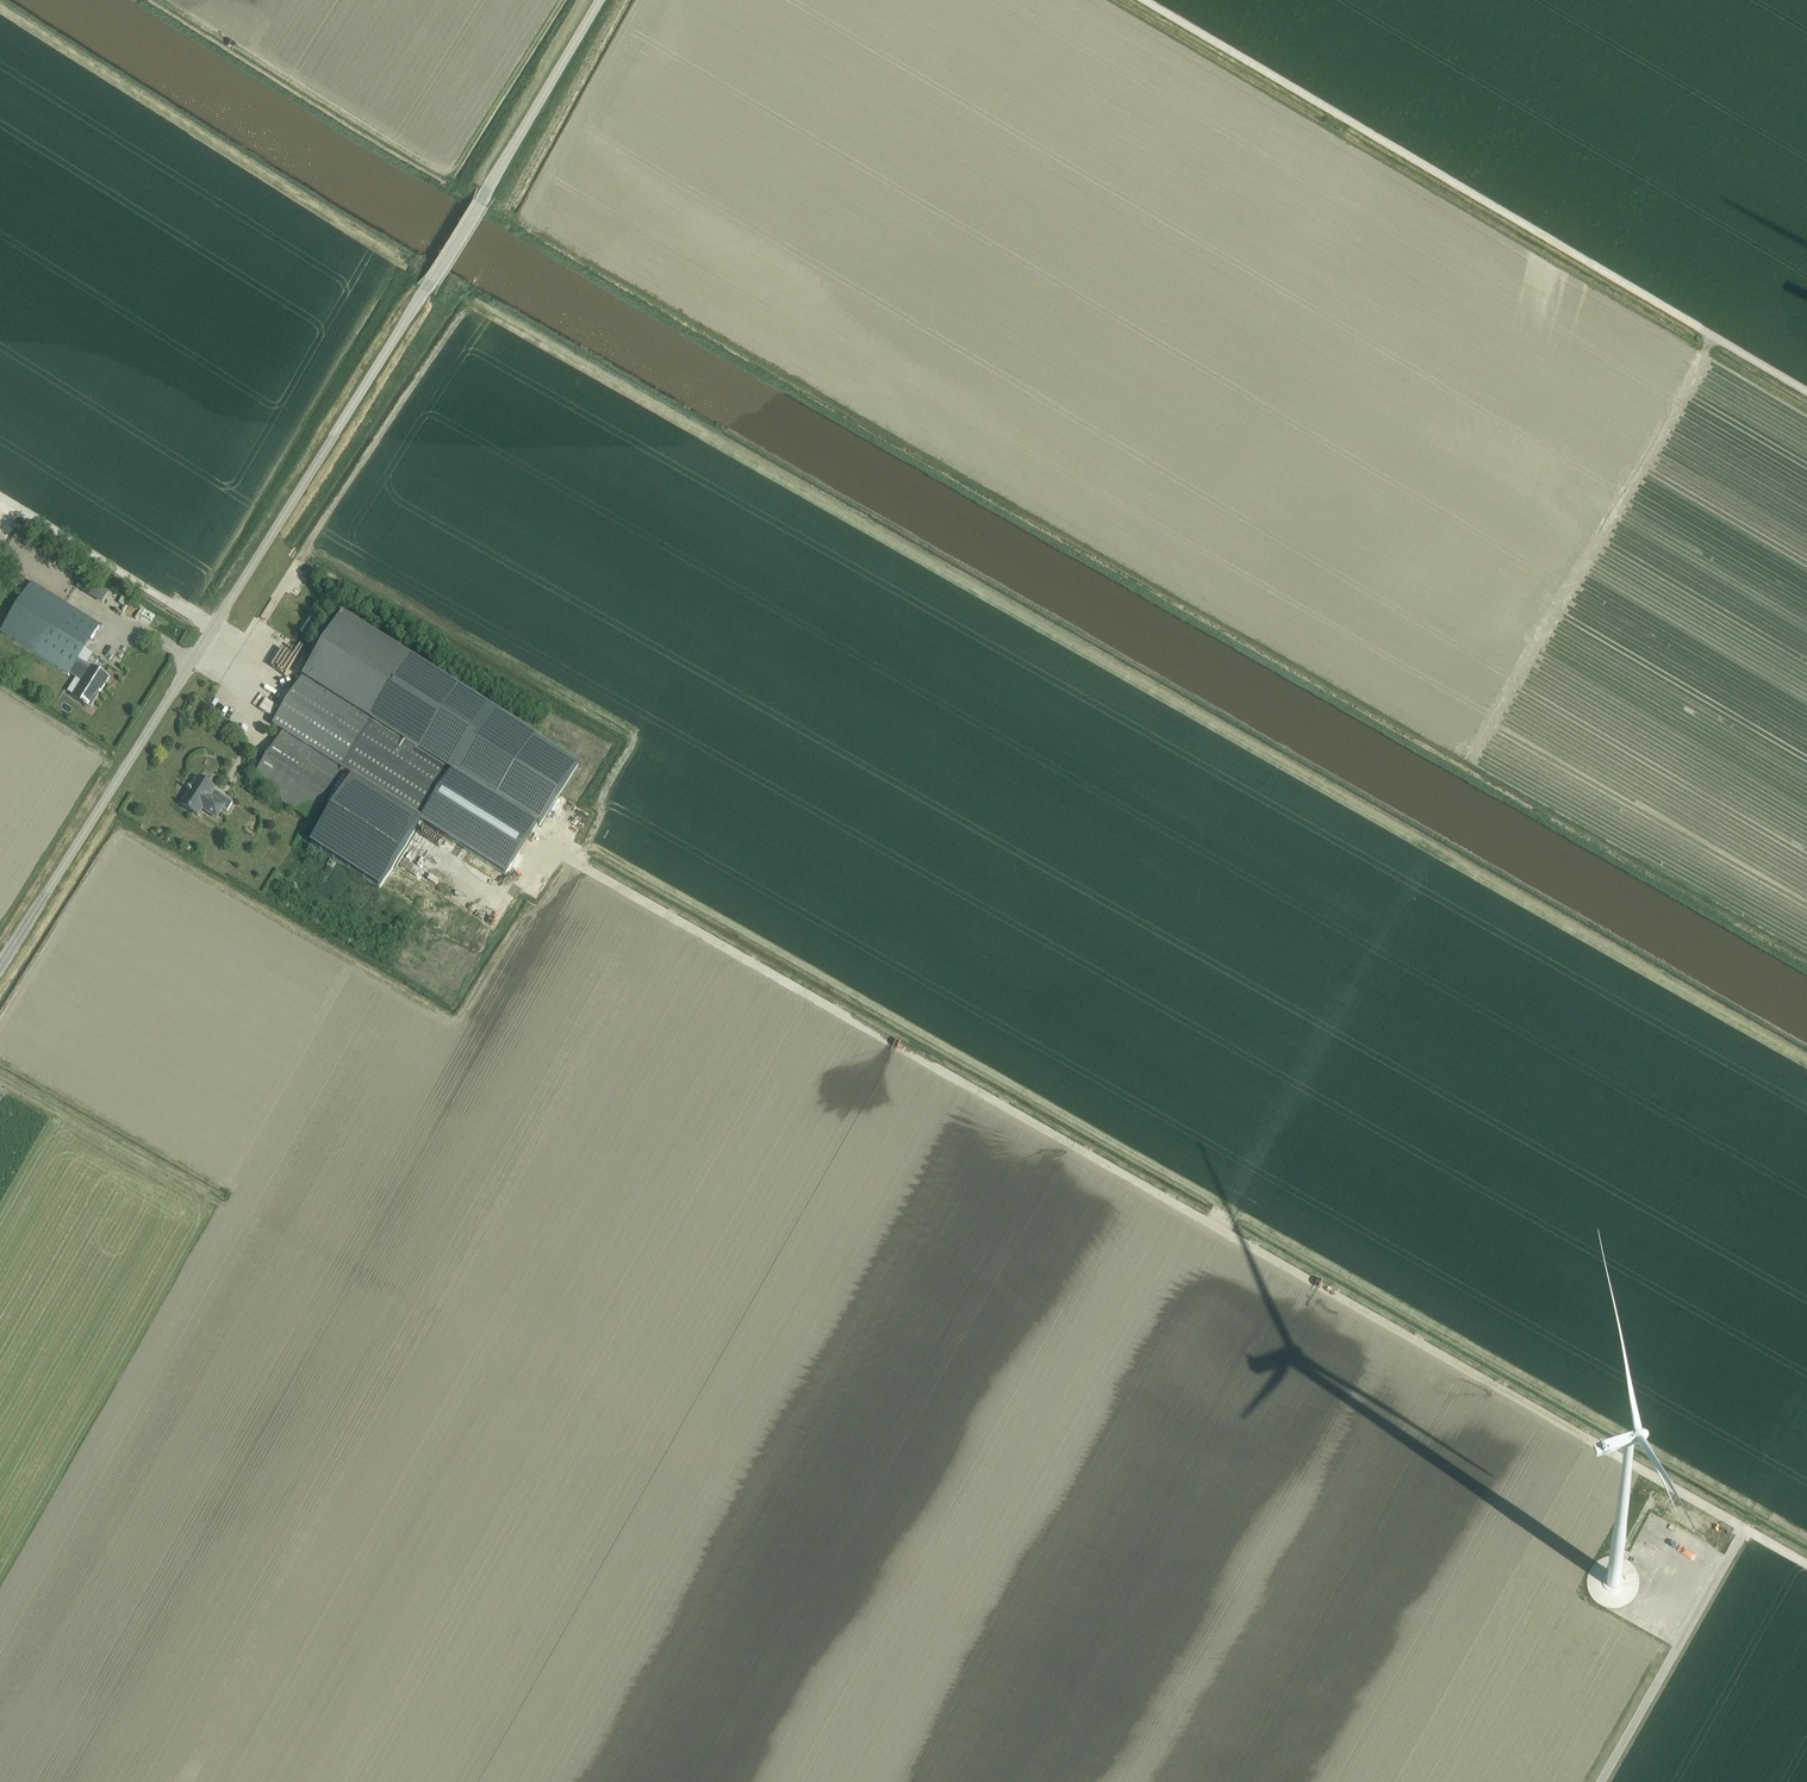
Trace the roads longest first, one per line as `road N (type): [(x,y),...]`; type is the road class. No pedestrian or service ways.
road 1 (unclassified): [(0,973),(600,0)]

